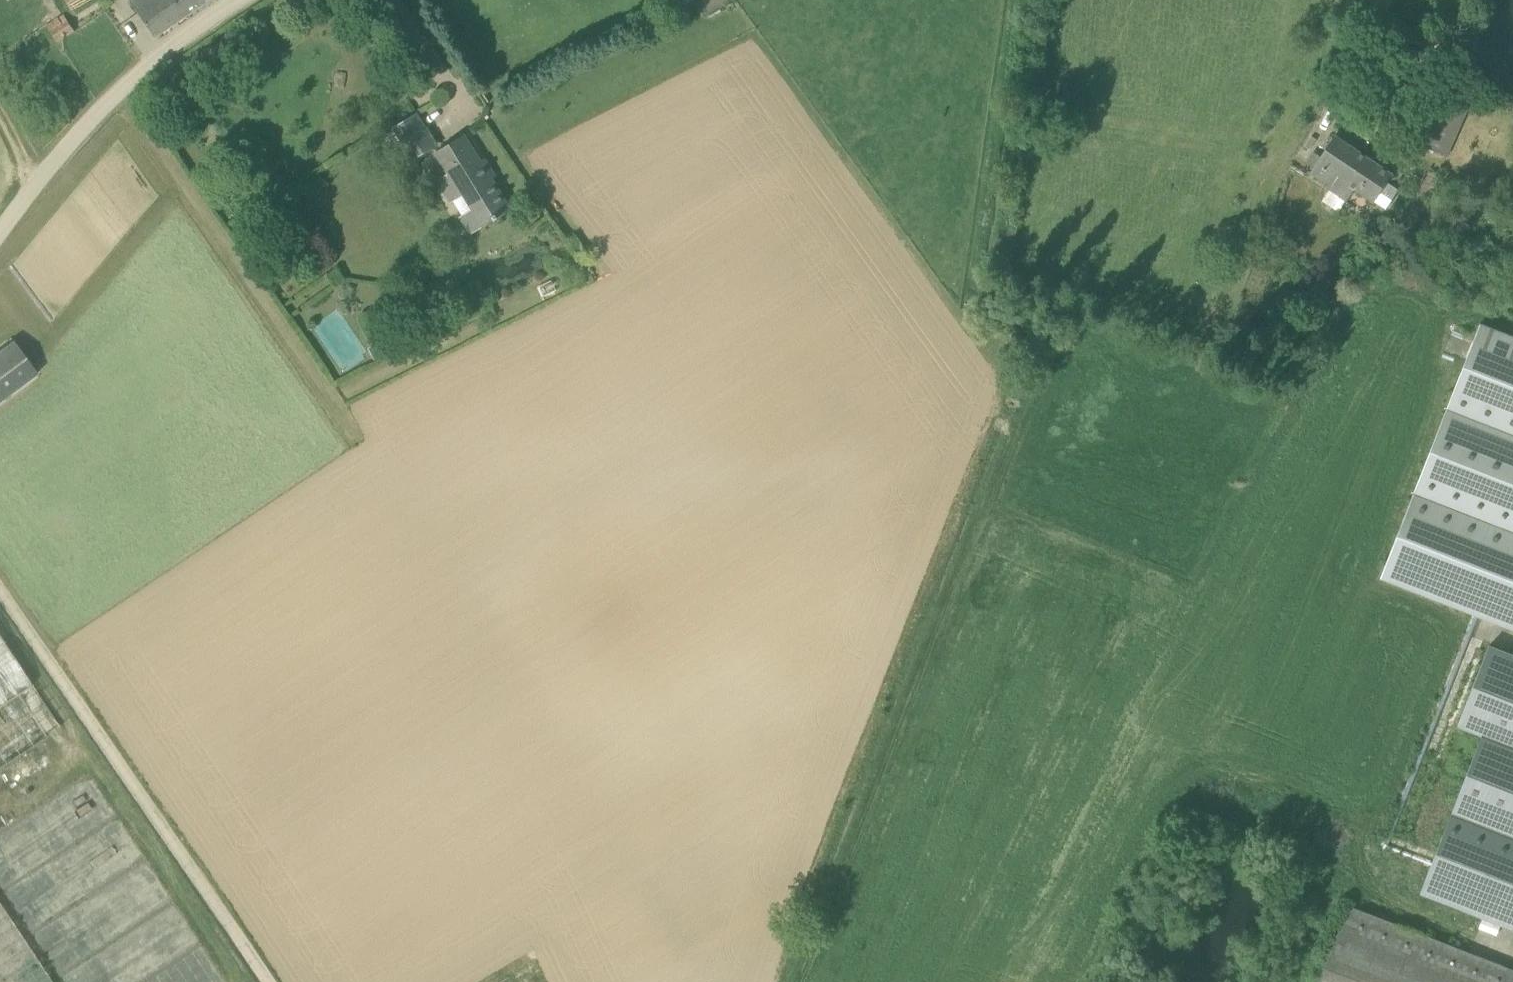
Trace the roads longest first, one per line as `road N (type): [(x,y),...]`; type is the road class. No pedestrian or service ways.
road 1 (unclassified): [(268,981),(0,593)]
road 2 (unclassified): [(0,230),(132,80),(238,0)]

